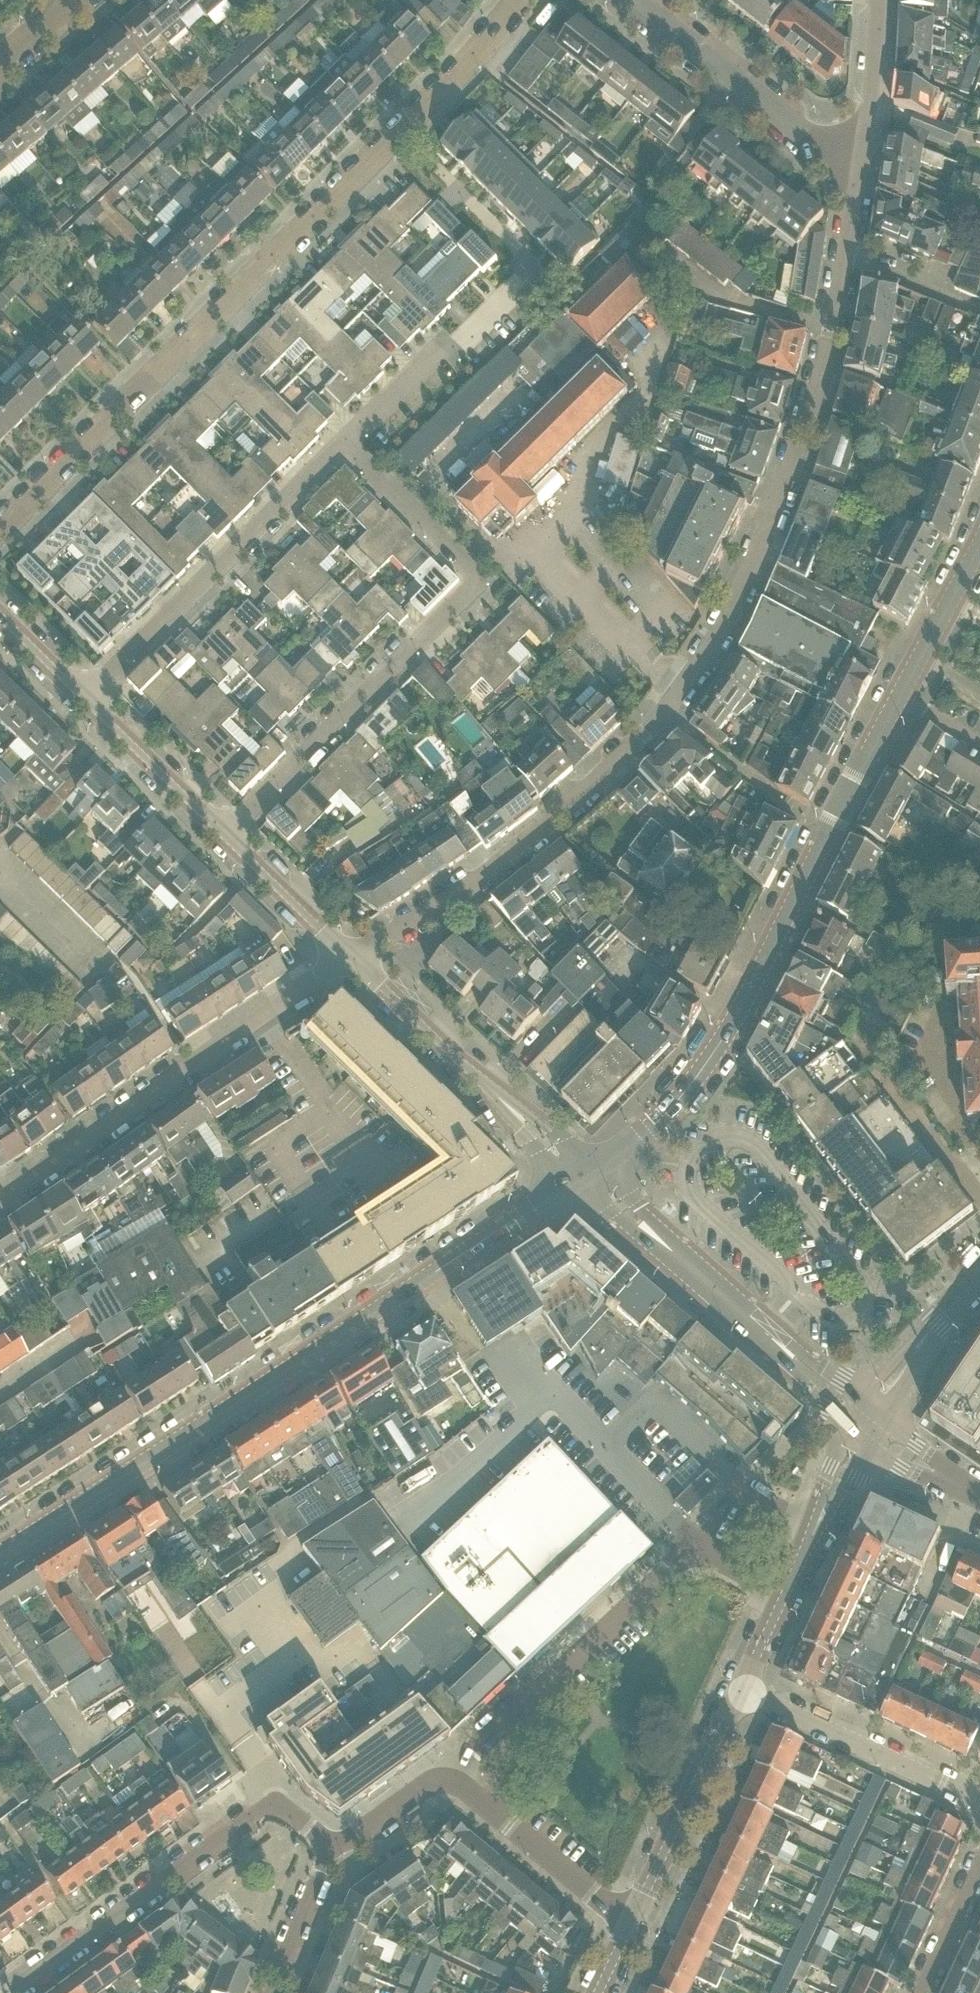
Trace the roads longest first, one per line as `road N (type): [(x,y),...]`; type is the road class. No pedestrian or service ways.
road 1 (residential): [(350,960),(541,834),(666,710),(755,562),(808,433),(844,259)]
road 2 (tertiary): [(581,1172),(663,1116),(739,1014),(979,538)]
road 3 (residential): [(0,526),(393,135),(515,0)]
road 4 (tertiary): [(0,1555),(230,1413),(581,1172)]
road 5 (residential): [(226,836),(470,590),(470,568),(343,442)]
road 6 (residential): [(444,1773),(693,1546),(787,1585)]
road 7 (residential): [(0,1198),(350,960)]
road 8 (residential): [(10,1992),(270,1805),(331,1845)]
road 9 (tertiary): [(864,1422),(581,1172)]
road 10 (residential): [(84,700),(343,442)]
road 11 (tertiary): [(581,1172),(350,960)]
road 12 (residential): [(860,158),(809,147),(627,0)]
road 13 (residential): [(979,1799),(739,1689)]
road 14 (tertiary): [(633,1919),(739,1689)]
road 15 (residential): [(633,1919),(444,1773)]
road 16 (residential): [(343,442),(503,299)]
road 17 (tertiary): [(226,836),(84,700)]
road 18 (tertiary): [(864,1422),(979,1273)]
road 19 (tertiary): [(787,1585),(864,1422)]
road 20 (tertiary): [(350,960),(226,836)]
road 21 (residential): [(331,1845),(269,1992)]
road 22 (residential): [(860,158),(873,0)]
road 23 (residential): [(979,313),(844,259)]
road 24 (residential): [(919,1992),(979,1863)]
road 25 (tertiary): [(979,1496),(906,1460),(864,1422)]
road 26 (residential): [(331,1845),(444,1773)]

